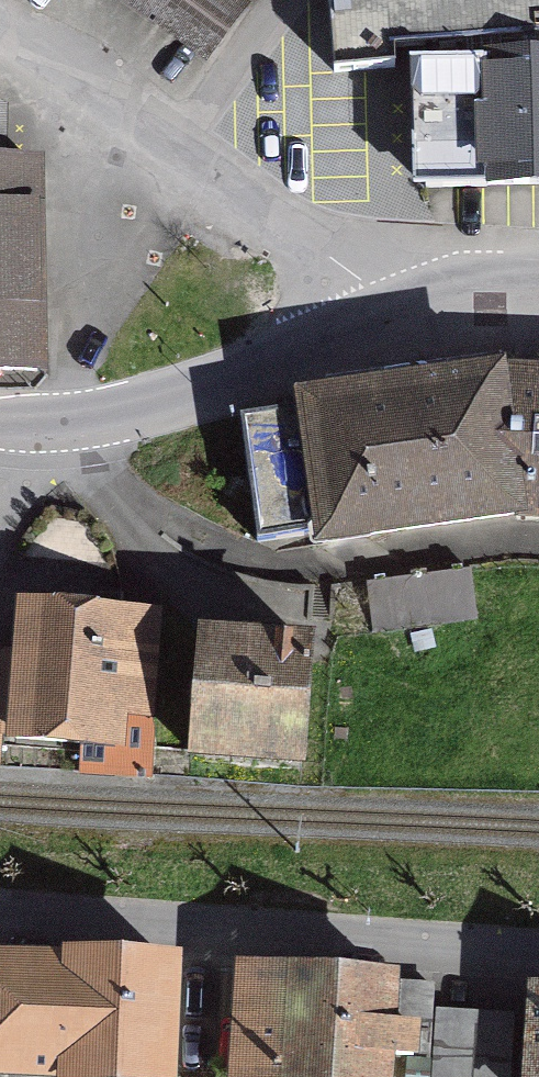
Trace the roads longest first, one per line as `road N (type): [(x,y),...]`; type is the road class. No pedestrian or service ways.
road 1 (residential): [(0,425),(153,419),(435,309),(538,306)]
road 2 (residential): [(538,960),(0,919)]

